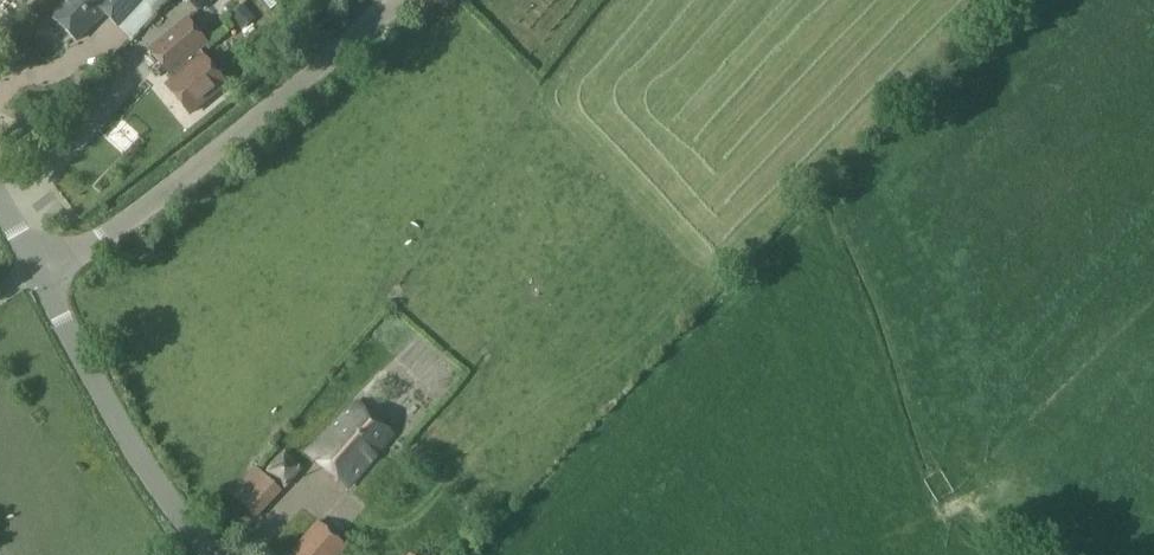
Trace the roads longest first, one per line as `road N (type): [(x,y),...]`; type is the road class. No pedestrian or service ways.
road 1 (unclassified): [(36,269),(403,0)]
road 2 (unclassified): [(213,554),(160,485),(36,269)]

